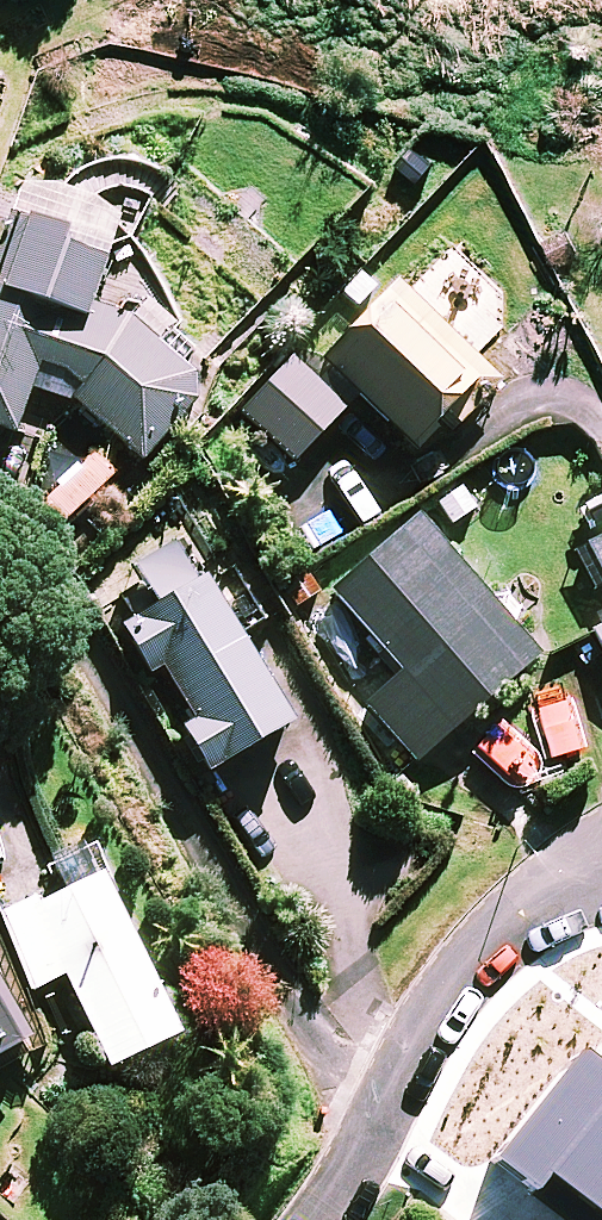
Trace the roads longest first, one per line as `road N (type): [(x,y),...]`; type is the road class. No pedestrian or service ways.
road 1 (residential): [(601,858),(549,898),(316,1219)]

